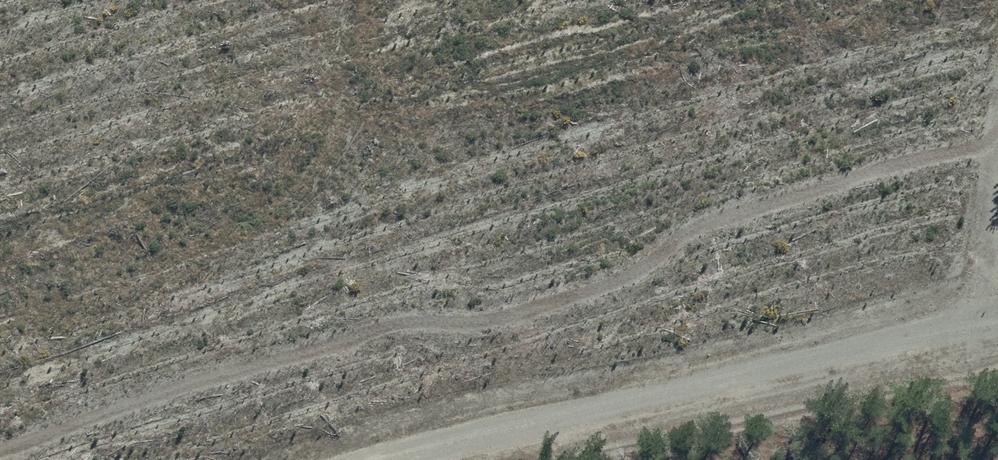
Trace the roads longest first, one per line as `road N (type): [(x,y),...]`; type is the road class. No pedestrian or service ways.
road 1 (track): [(997,131),(822,176),(491,311),(274,356),(0,434)]
road 2 (unclassified): [(402,459),(473,432),(997,311)]

